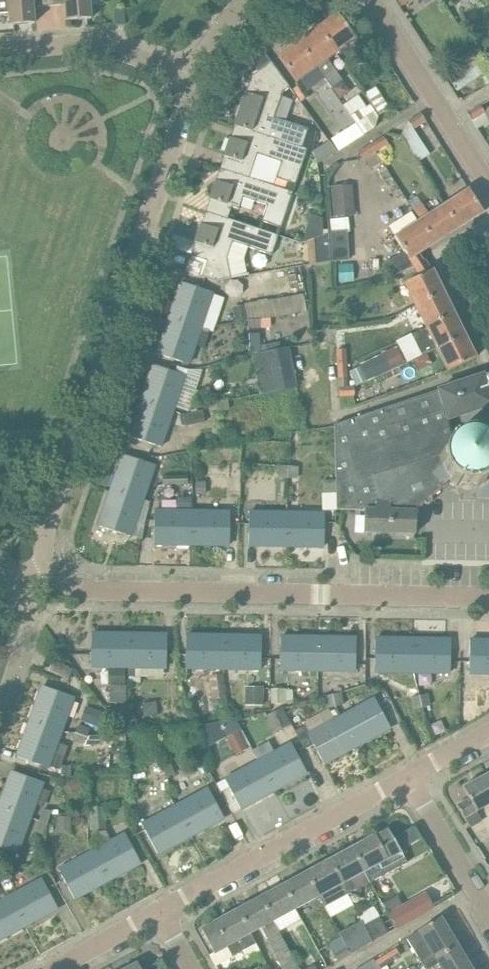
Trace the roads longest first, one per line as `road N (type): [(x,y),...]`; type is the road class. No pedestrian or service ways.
road 1 (residential): [(51,560),(45,529),(154,195),(203,76)]
road 2 (residential): [(51,560),(82,590),(488,597)]
road 3 (unclassified): [(158,913),(404,777)]
road 4 (residential): [(488,185),(372,0)]
road 5 (residential): [(0,52),(93,46),(203,76)]
road 6 (residential): [(488,915),(404,777)]
road 7 (residential): [(0,716),(27,632),(19,586)]

